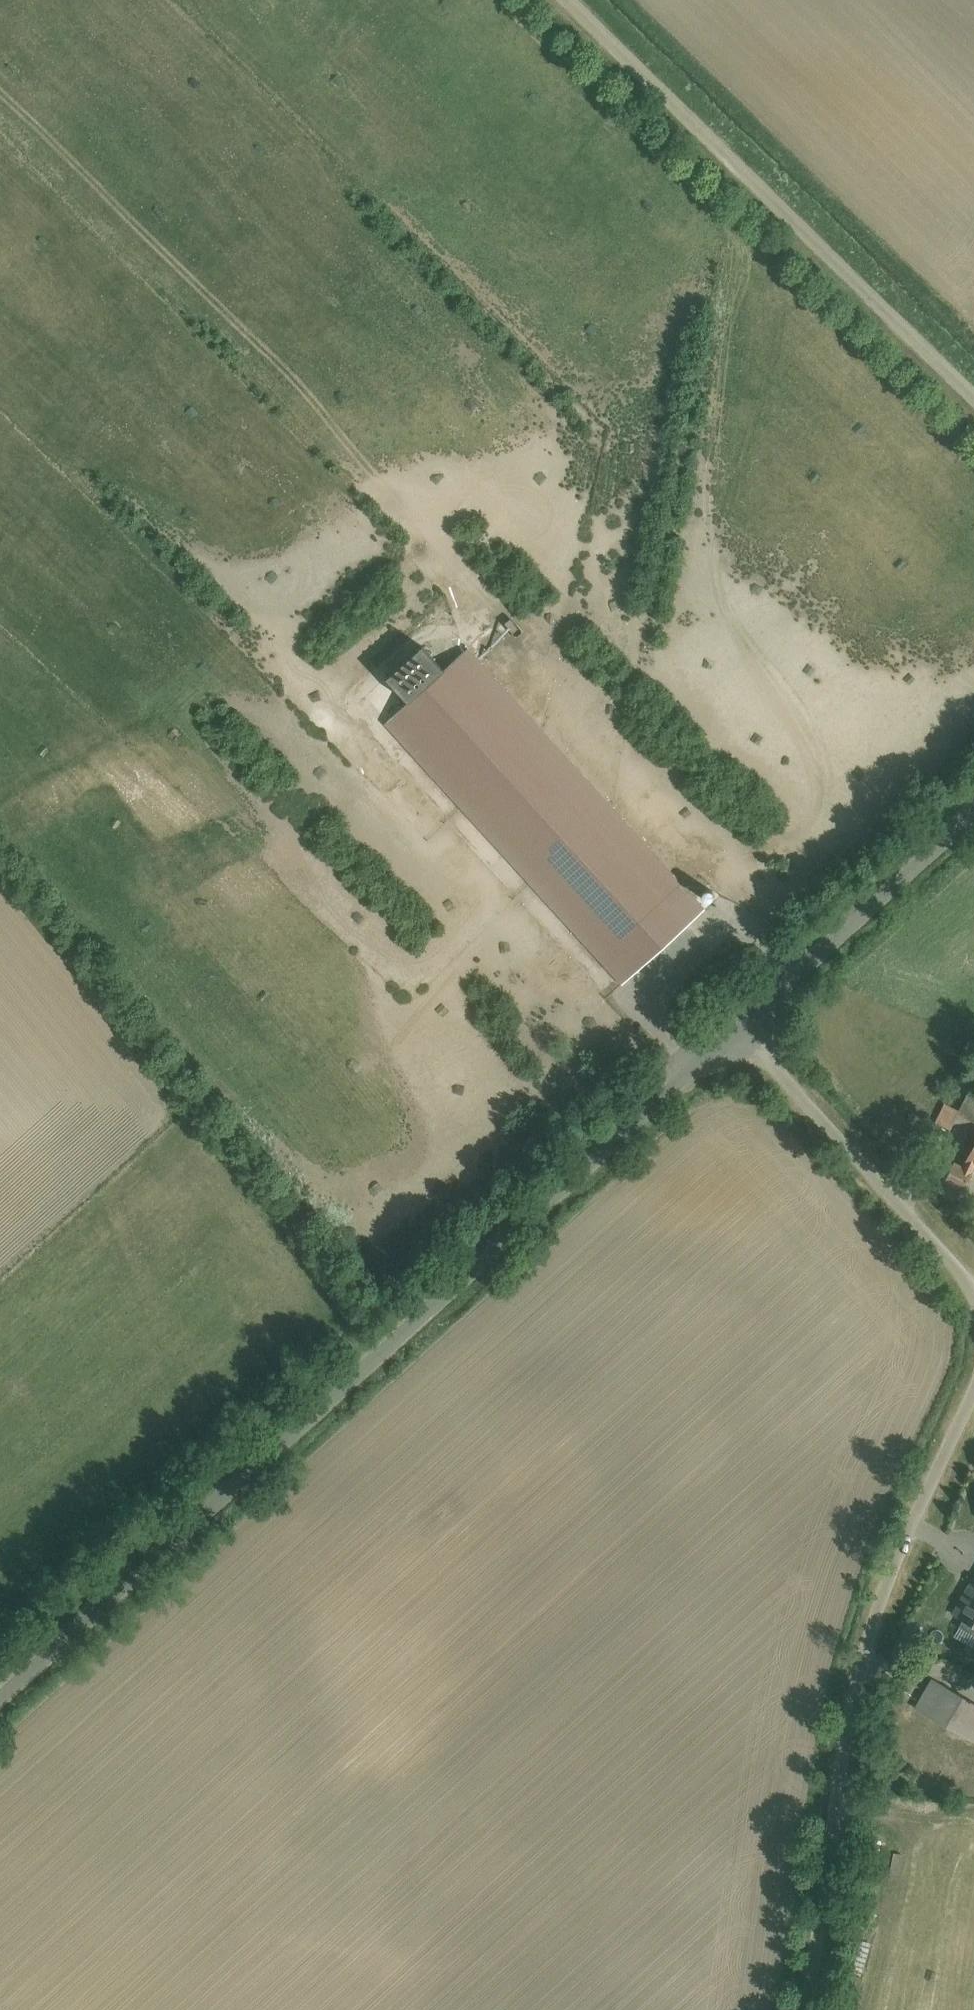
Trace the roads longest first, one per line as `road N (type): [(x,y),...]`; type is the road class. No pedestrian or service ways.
road 1 (unclassified): [(812,2009),(853,1714),(967,1391),(964,1251),(744,1010)]
road 2 (unclassified): [(0,1692),(744,1010)]
road 3 (residential): [(973,389),(575,0)]
road 4 (unclassified): [(744,1010),(973,809)]

